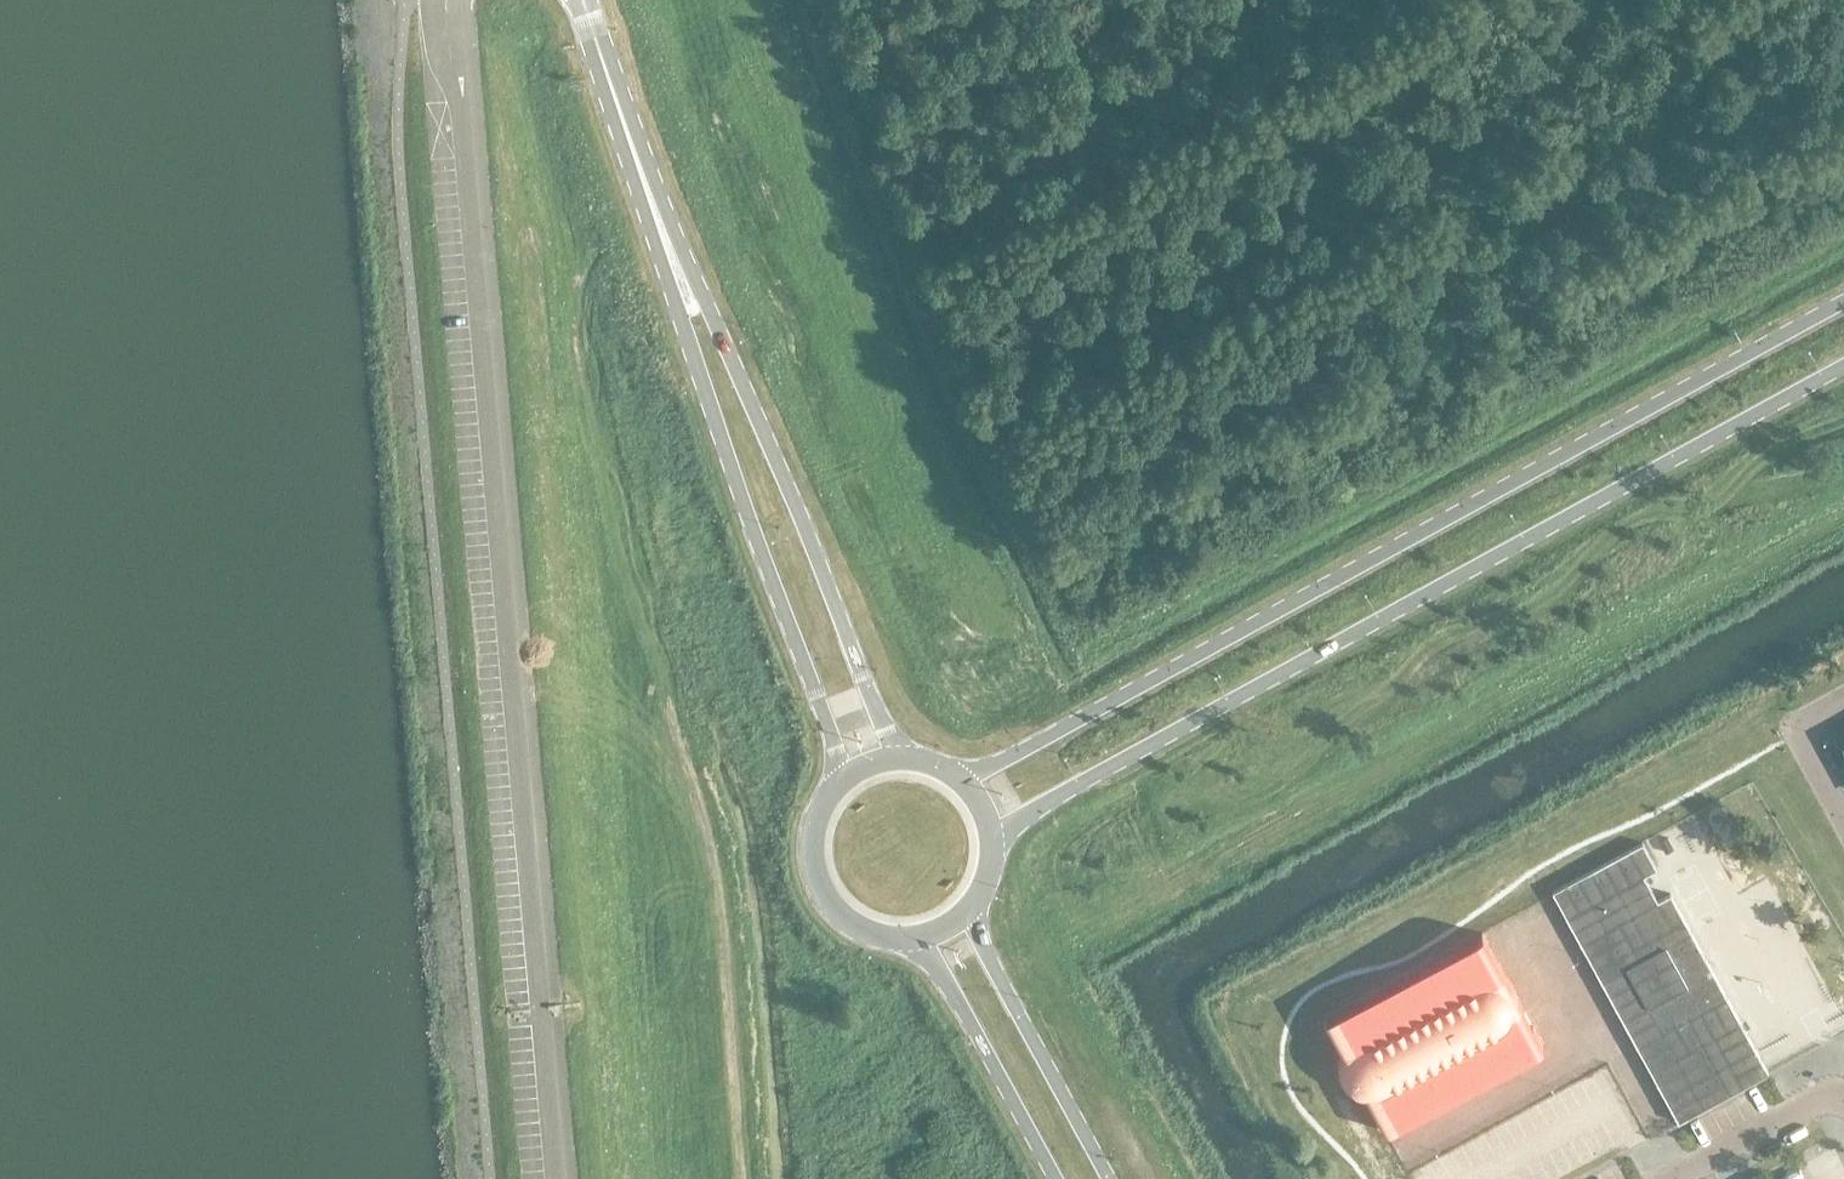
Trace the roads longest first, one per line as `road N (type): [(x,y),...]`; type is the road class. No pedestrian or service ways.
road 1 (secondary): [(1843,299),(991,763),(939,771)]
road 2 (secondary): [(985,840),(1013,818),(1843,363)]
road 3 (secondary): [(682,284),(693,358),(842,782)]
road 4 (secondary): [(894,761),(722,343),(682,284)]
road 5 (secondary): [(1107,1178),(960,910)]
road 6 (secondary): [(682,284),(579,0)]
road 7 (secondary): [(914,934),(1049,1178)]
road 8 (secondary): [(842,782),(813,830),(819,885),(858,925),(914,934)]
road 9 (residential): [(1843,1106),(1810,1103),(1663,1178)]
road 10 (residential): [(1843,828),(1799,745),(1797,727),(1843,694)]

